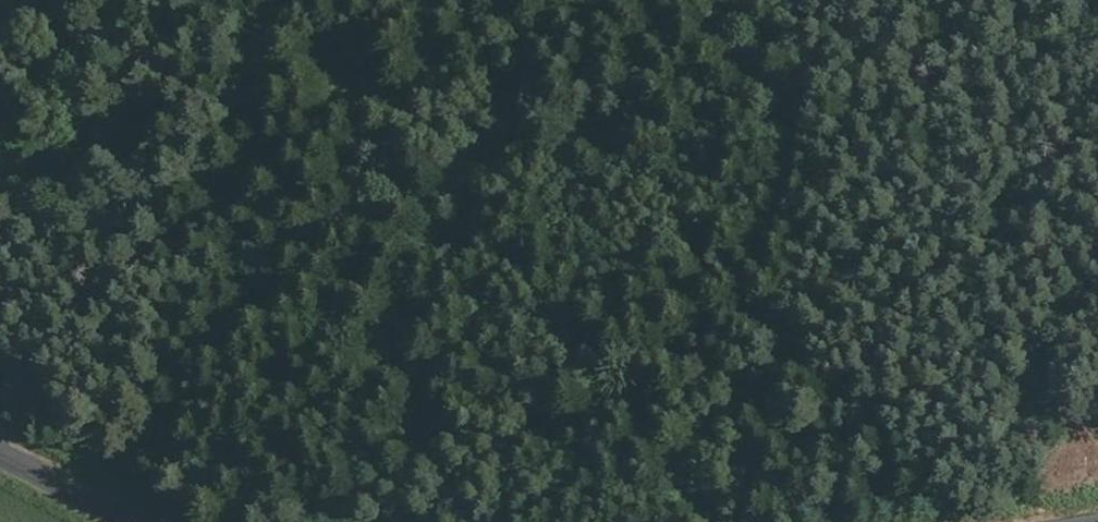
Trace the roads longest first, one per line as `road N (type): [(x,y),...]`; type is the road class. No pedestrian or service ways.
road 1 (tertiary): [(0,454),(130,521)]

